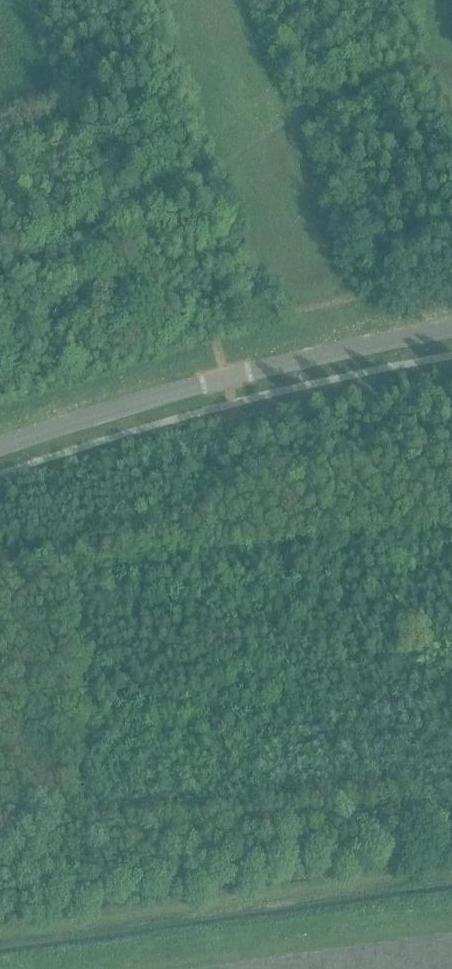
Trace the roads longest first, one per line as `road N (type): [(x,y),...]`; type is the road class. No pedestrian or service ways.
road 1 (unclassified): [(0,447),(248,372),(451,329)]

